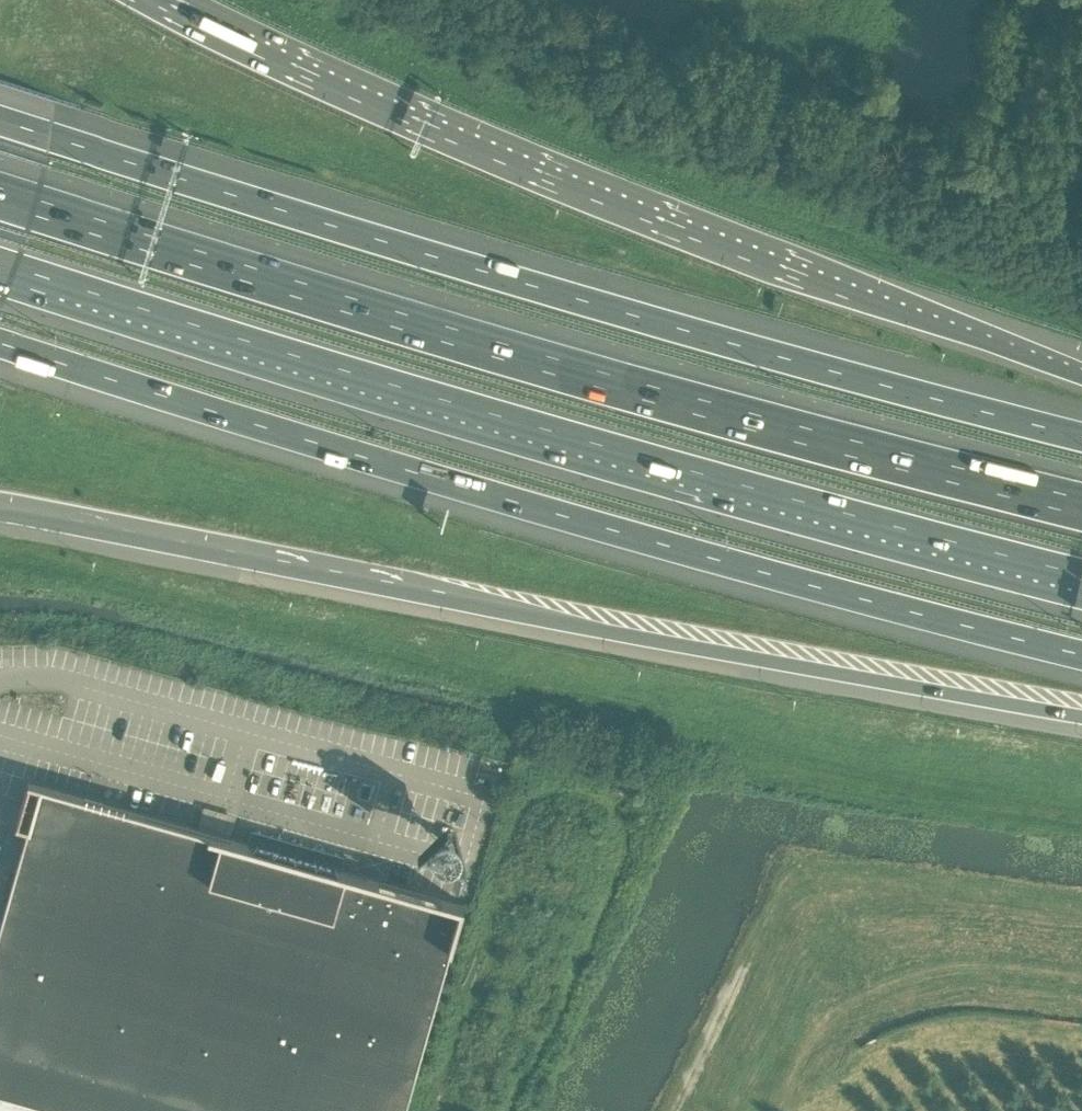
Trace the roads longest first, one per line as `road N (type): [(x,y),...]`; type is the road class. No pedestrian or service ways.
road 1 (motorway): [(1081,506),(0,187)]
road 2 (motorway): [(1081,436),(532,285),(0,119)]
road 3 (motorway): [(0,268),(499,423),(1081,581)]
road 4 (motorway): [(0,348),(520,505),(1081,655)]
road 5 (motorway): [(0,507),(600,630),(1081,717)]
road 6 (motorway): [(1081,375),(576,184),(208,22)]

